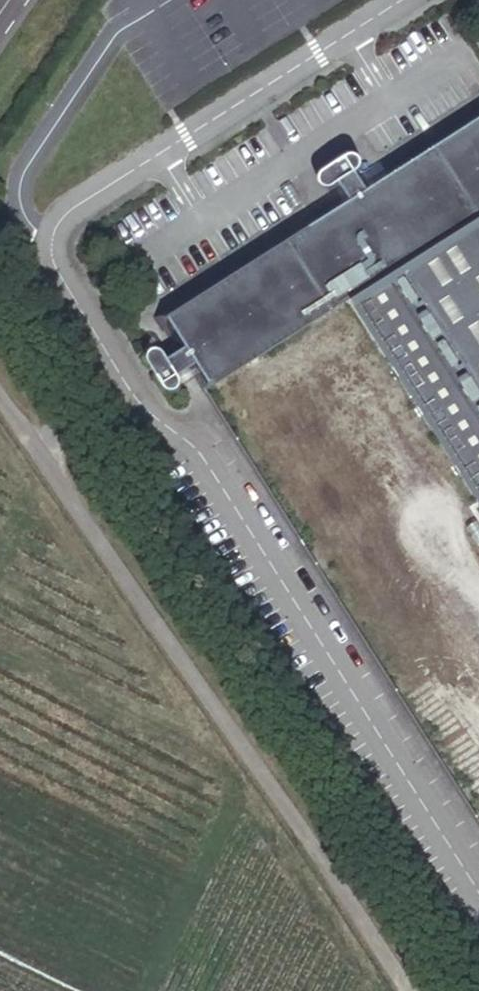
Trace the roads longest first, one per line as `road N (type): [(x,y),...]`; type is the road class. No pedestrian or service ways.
road 1 (unclassified): [(36,449),(398,990)]
road 2 (unclassified): [(478,901),(168,429),(131,386)]
road 3 (unclassified): [(131,386),(56,263),(56,223),(401,0)]

